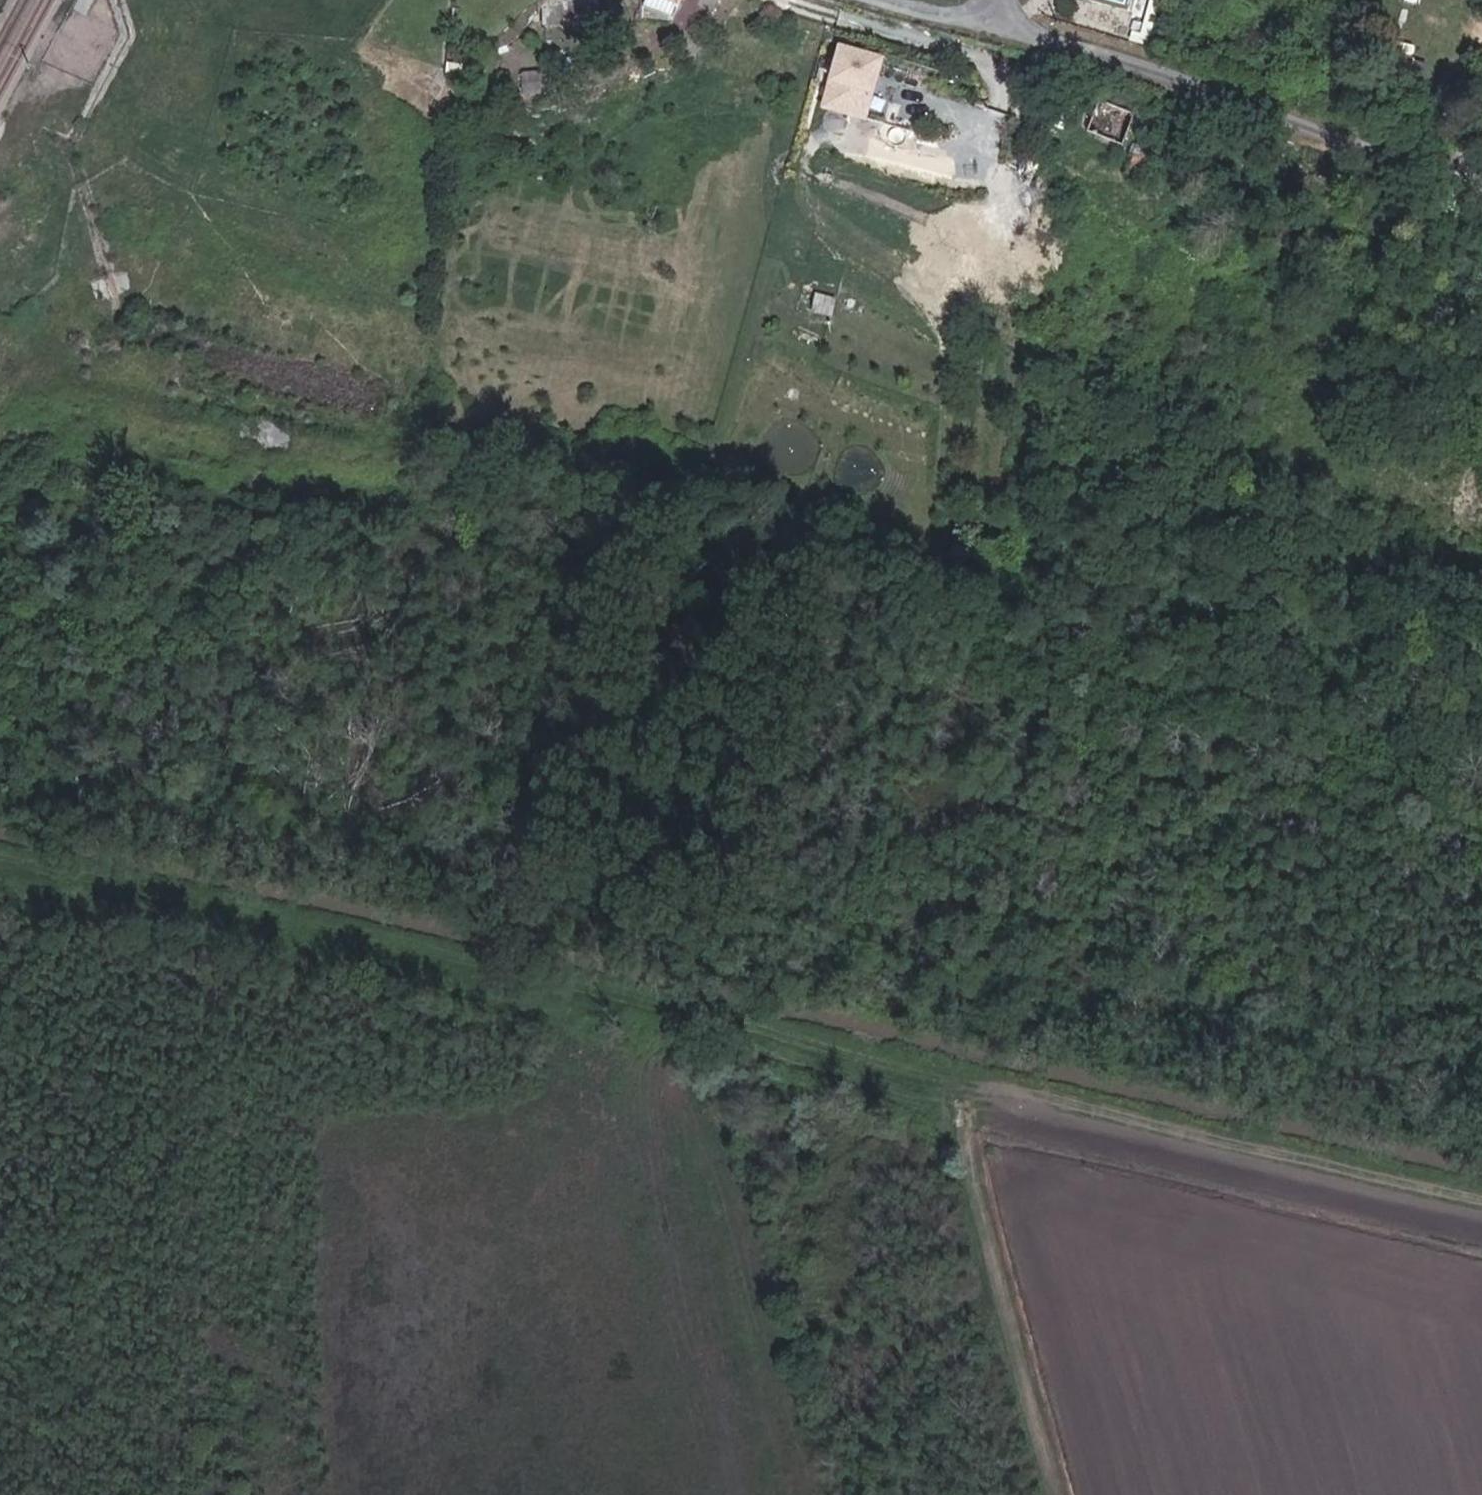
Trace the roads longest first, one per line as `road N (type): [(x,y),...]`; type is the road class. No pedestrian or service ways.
road 1 (unclassified): [(990,21),(1481,195)]

